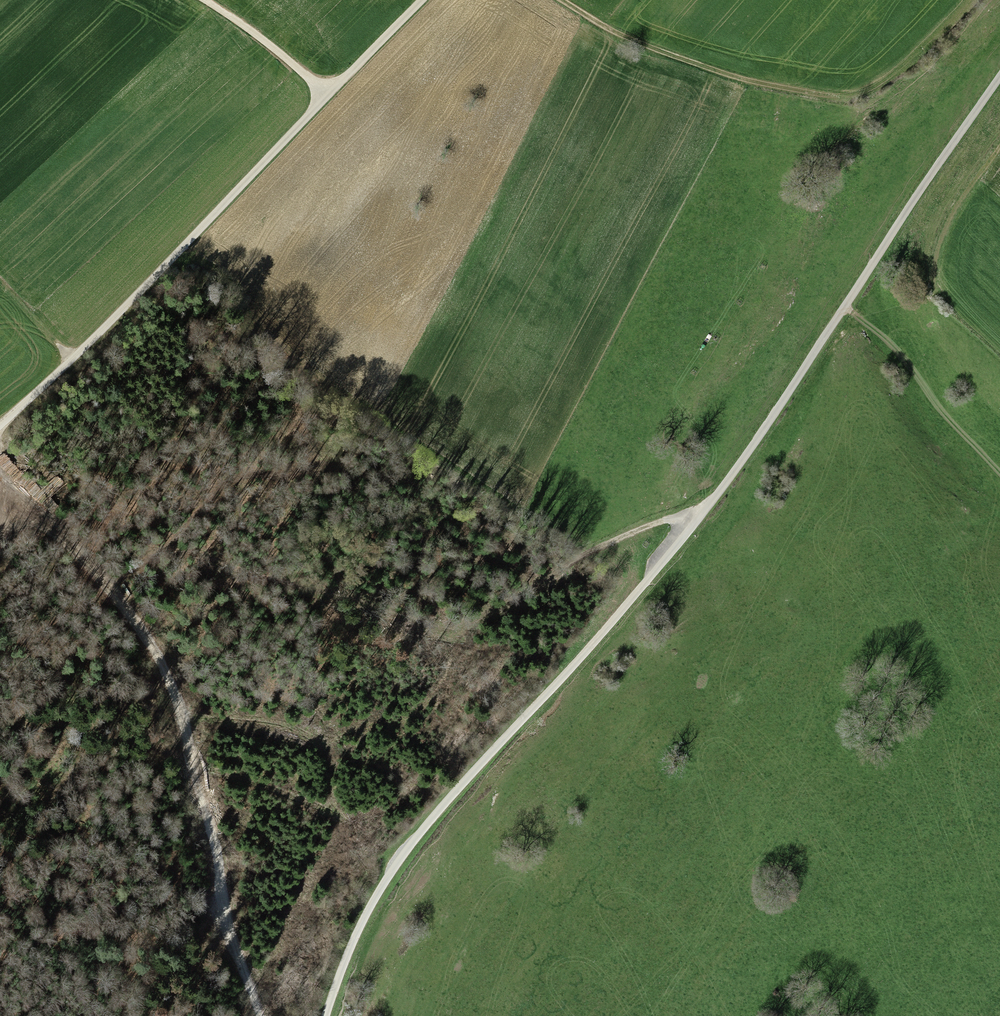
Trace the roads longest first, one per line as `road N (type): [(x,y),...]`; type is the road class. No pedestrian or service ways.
road 1 (track): [(999,79),(688,535),(403,856),(357,933),(327,1015)]
road 2 (track): [(697,522),(671,519),(631,535),(454,629),(243,573),(207,555),(155,555),(108,586)]
road 3 (track): [(426,0),(0,426)]
road 4 (track): [(26,510),(69,542),(115,594),(171,686),(258,1015)]
road 5 (track): [(558,0),(699,70),(840,99)]
road 6 (track): [(202,0),(330,98)]
road 7 (track): [(999,149),(954,219),(938,260)]

